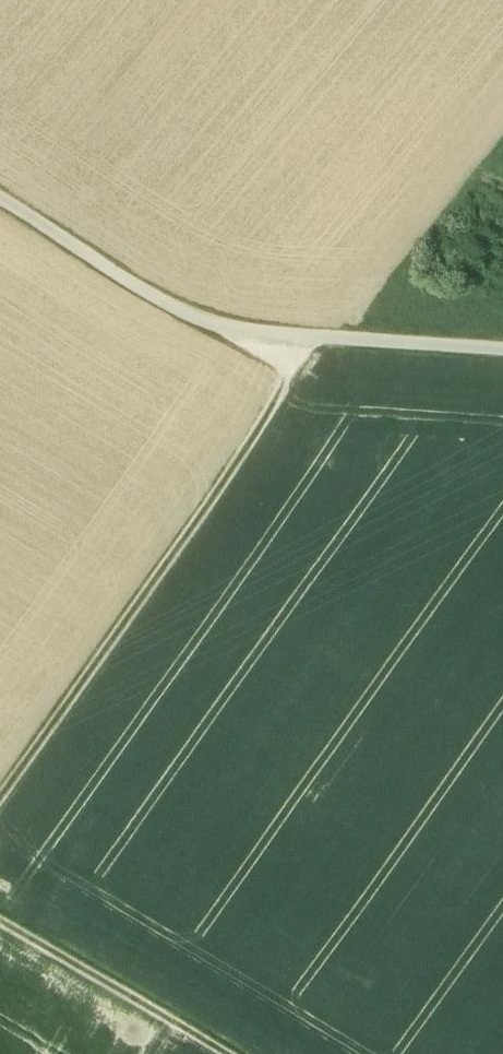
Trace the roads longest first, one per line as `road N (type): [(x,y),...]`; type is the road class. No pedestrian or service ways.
road 1 (track): [(0,794),(292,385),(307,335)]
road 2 (track): [(0,205),(205,329),(502,351)]
road 3 (track): [(219,1053),(0,921)]

